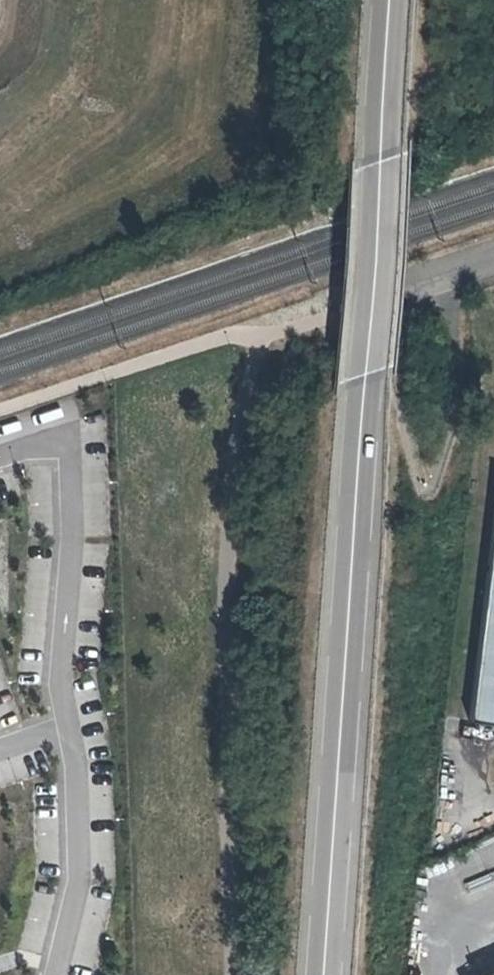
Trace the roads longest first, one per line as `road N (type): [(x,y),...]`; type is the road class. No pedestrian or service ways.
road 1 (primary): [(323,974),(386,0)]

